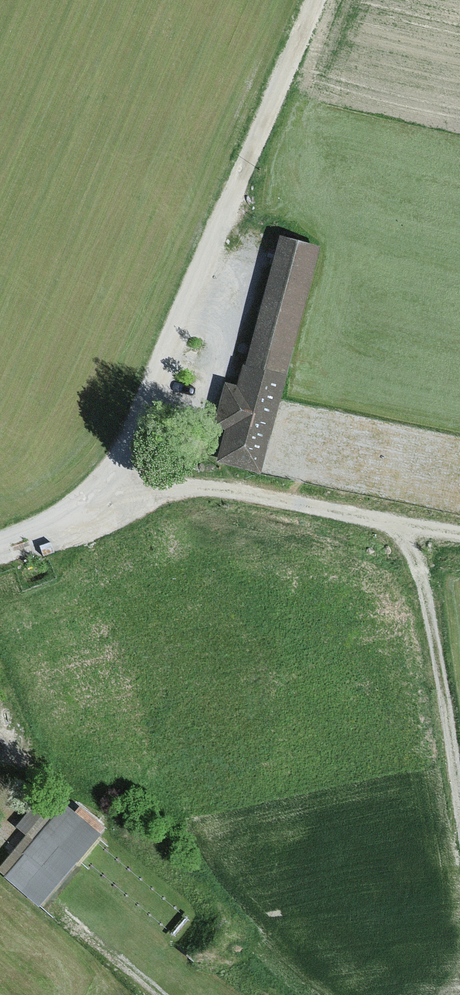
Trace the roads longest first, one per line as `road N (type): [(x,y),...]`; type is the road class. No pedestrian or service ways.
road 1 (track): [(0,548),(54,530),(111,486),(314,0)]
road 2 (track): [(111,486),(223,487),(459,530)]
road 3 (track): [(390,517),(421,583),(459,812)]

